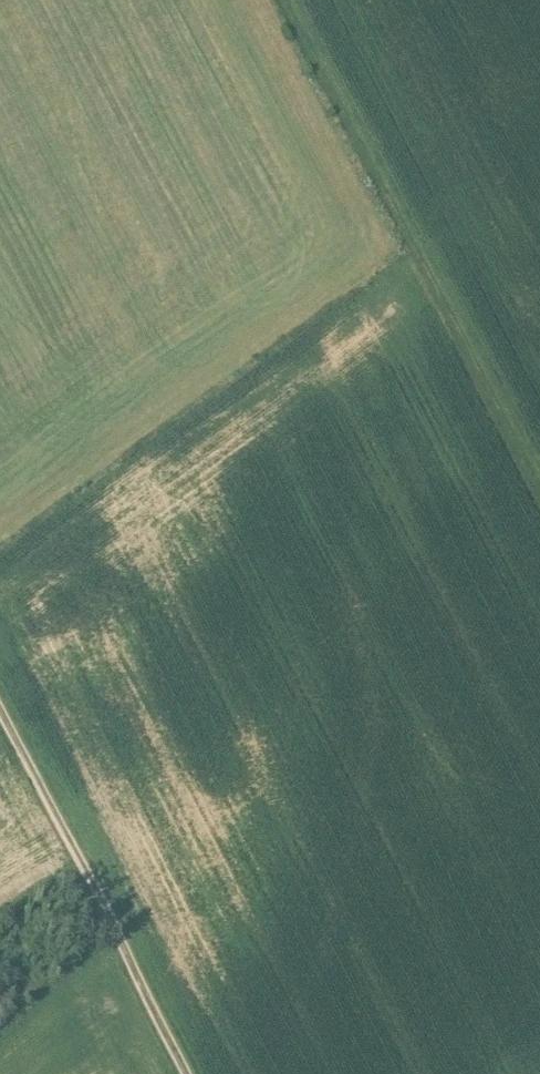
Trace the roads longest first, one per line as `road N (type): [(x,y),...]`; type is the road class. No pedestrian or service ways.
road 1 (track): [(282,0),(539,491)]
road 2 (track): [(184,1073),(0,713)]

